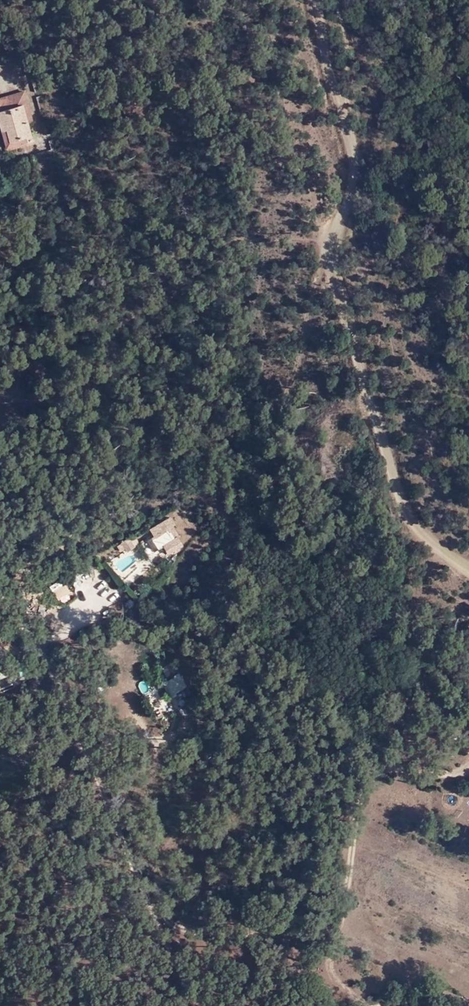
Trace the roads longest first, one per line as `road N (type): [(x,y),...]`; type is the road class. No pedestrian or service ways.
road 1 (residential): [(204,1005),(160,947),(86,729),(0,564)]
road 2 (track): [(334,266),(406,490),(468,553)]
road 3 (track): [(334,266),(356,165),(319,0)]

